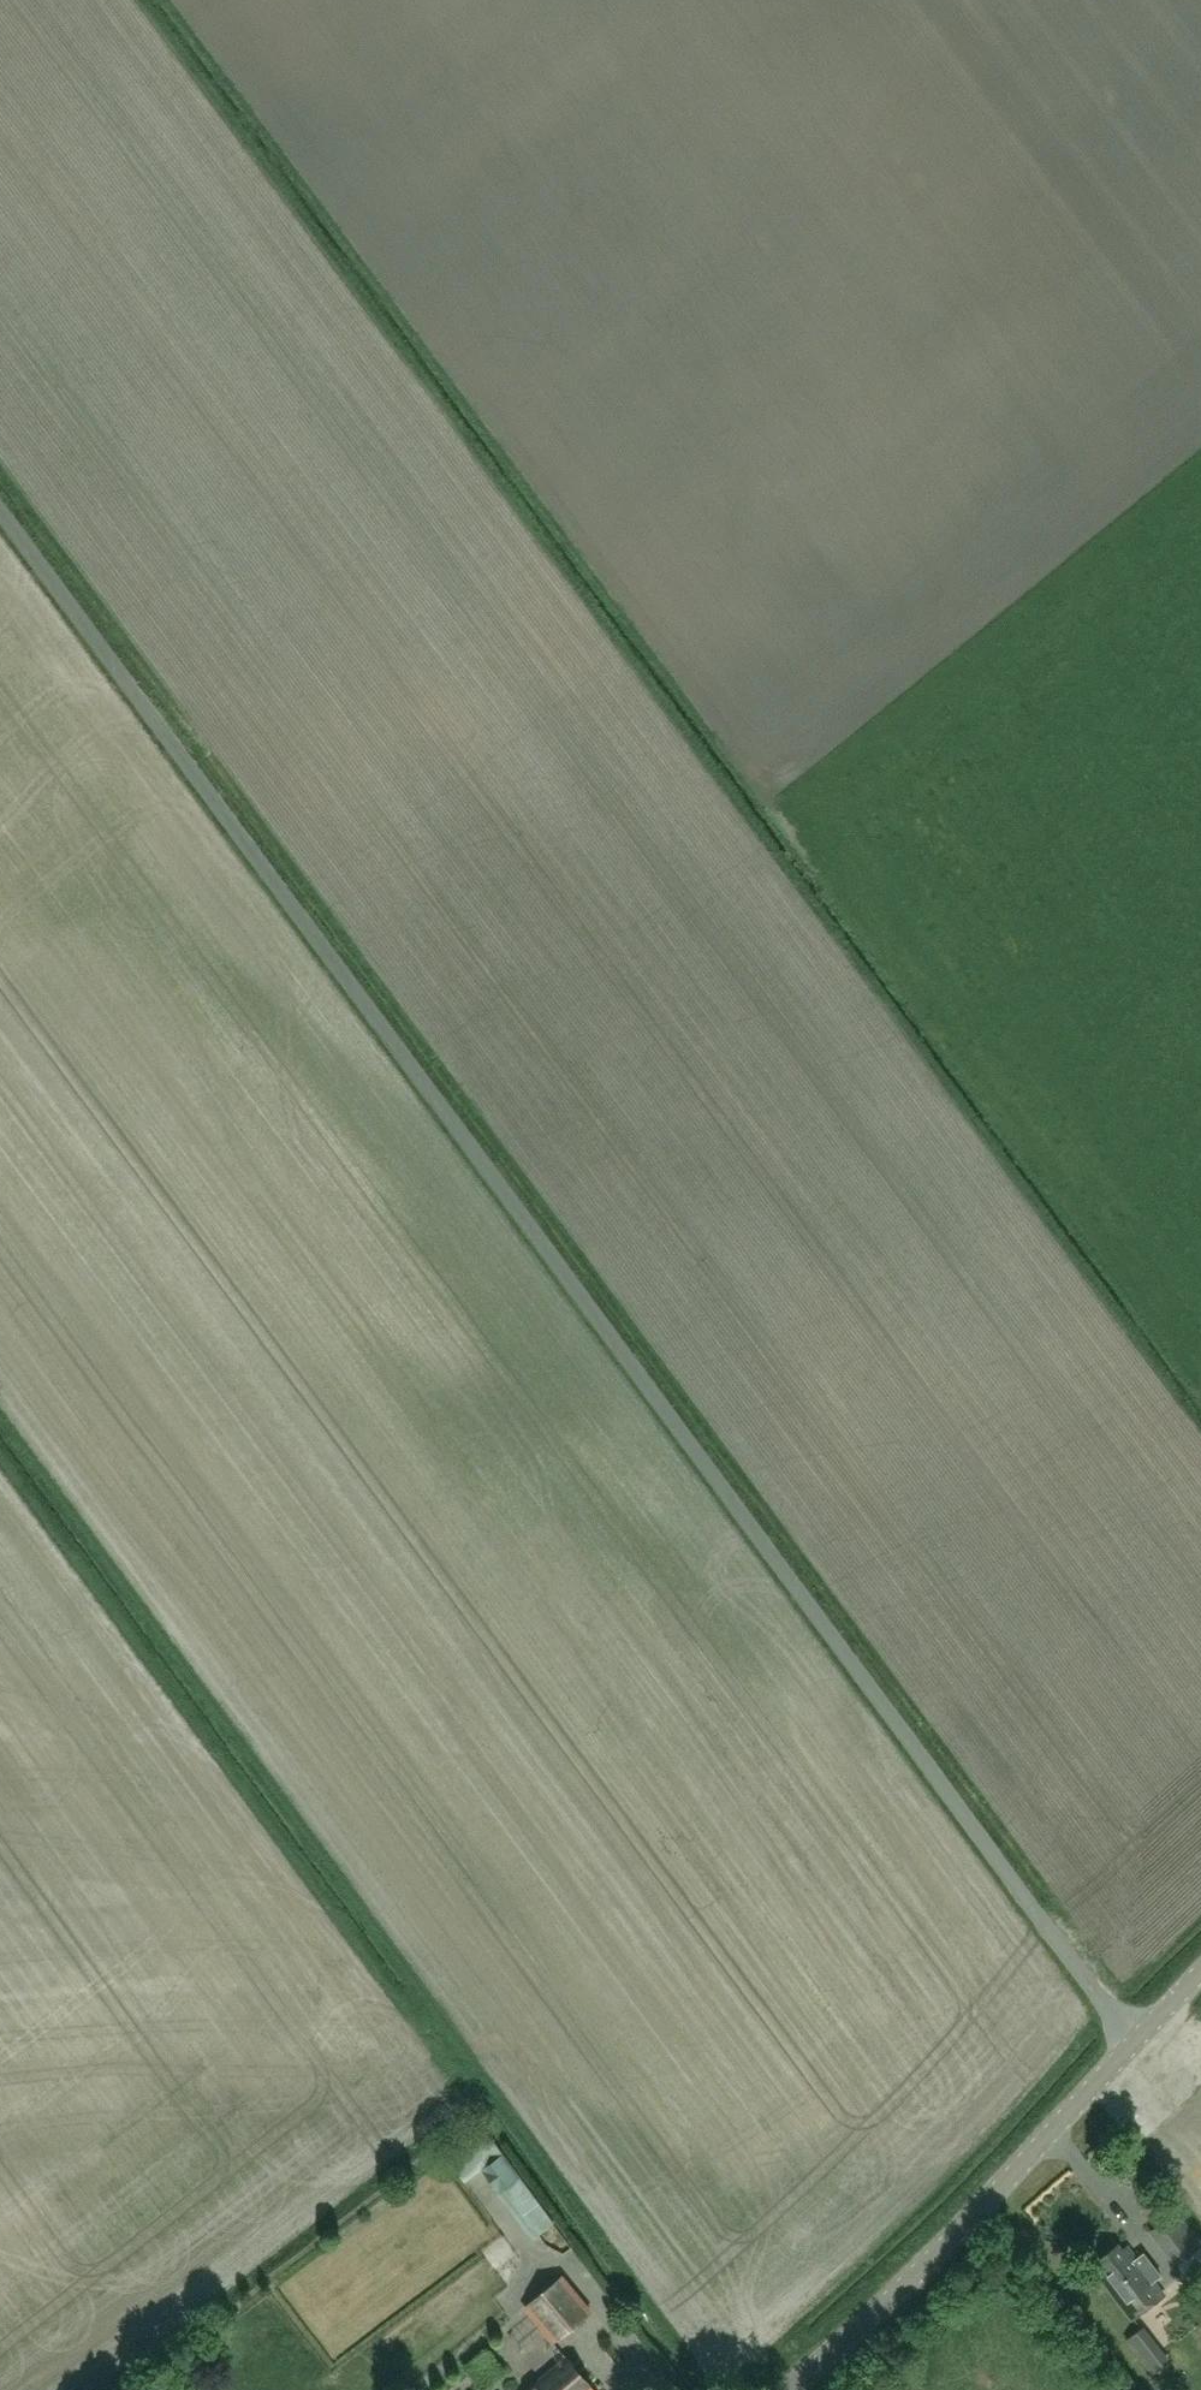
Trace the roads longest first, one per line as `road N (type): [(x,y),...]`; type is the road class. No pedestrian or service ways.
road 1 (unclassified): [(801,2389),(887,2318),(1200,1976)]

